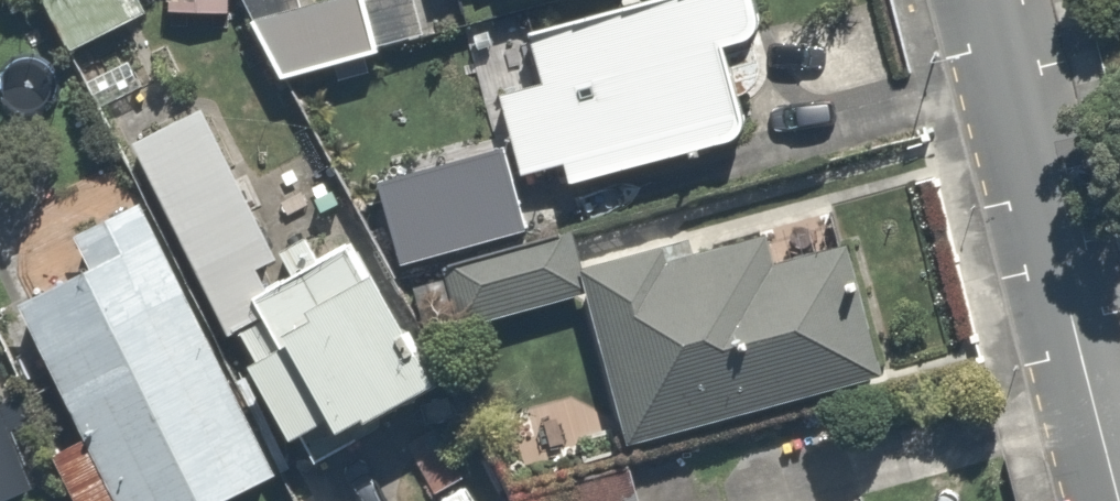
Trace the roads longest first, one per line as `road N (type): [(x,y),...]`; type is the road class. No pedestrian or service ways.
road 1 (residential): [(1114,500),(988,0)]

